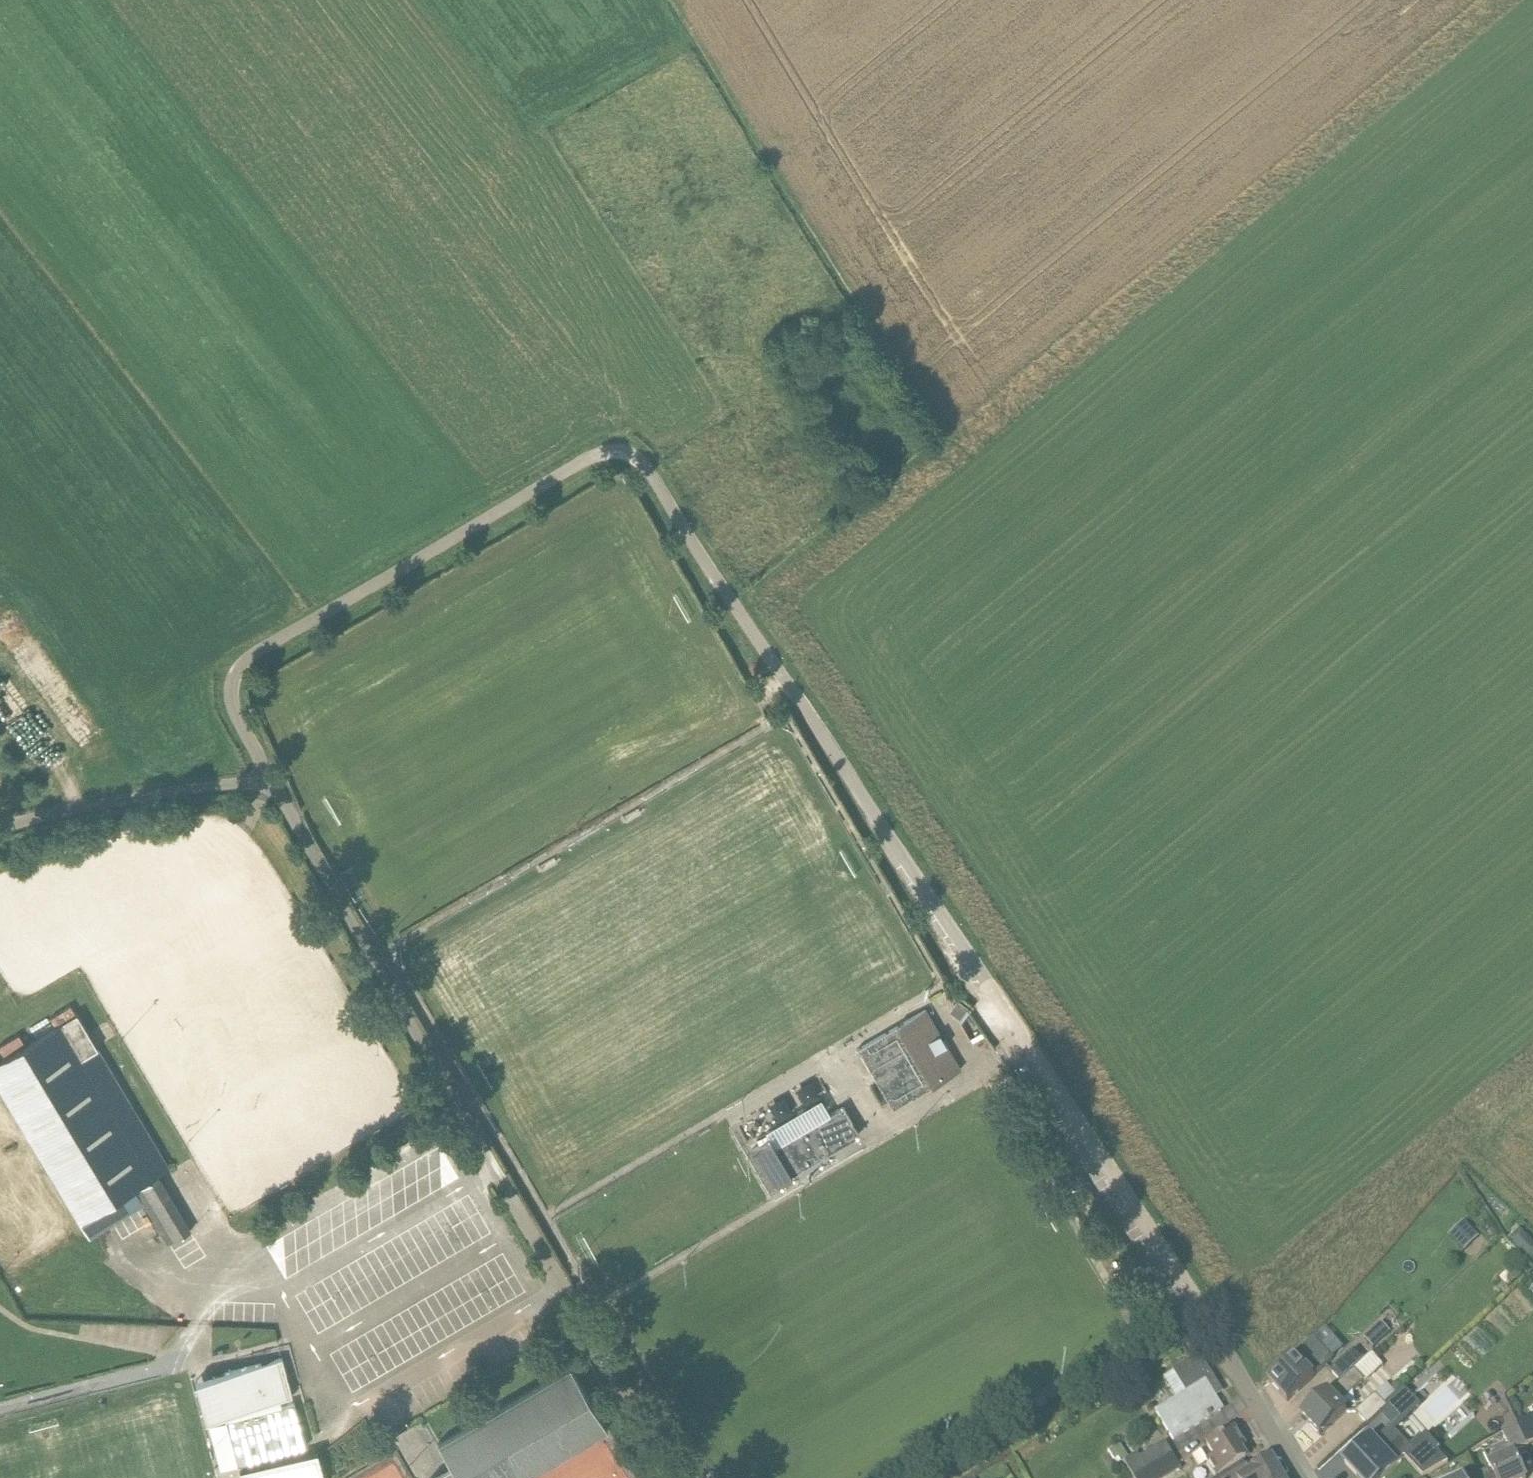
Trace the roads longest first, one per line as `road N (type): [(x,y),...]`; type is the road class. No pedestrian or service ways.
road 1 (unclassified): [(979,978),(651,474),(619,455),(589,459),(242,667),(232,706),(267,777)]
road 2 (unclassified): [(673,1477),(267,777)]
road 3 (residential): [(1300,1477),(1197,1303),(979,978)]
road 4 (unclassified): [(267,777),(0,828)]

